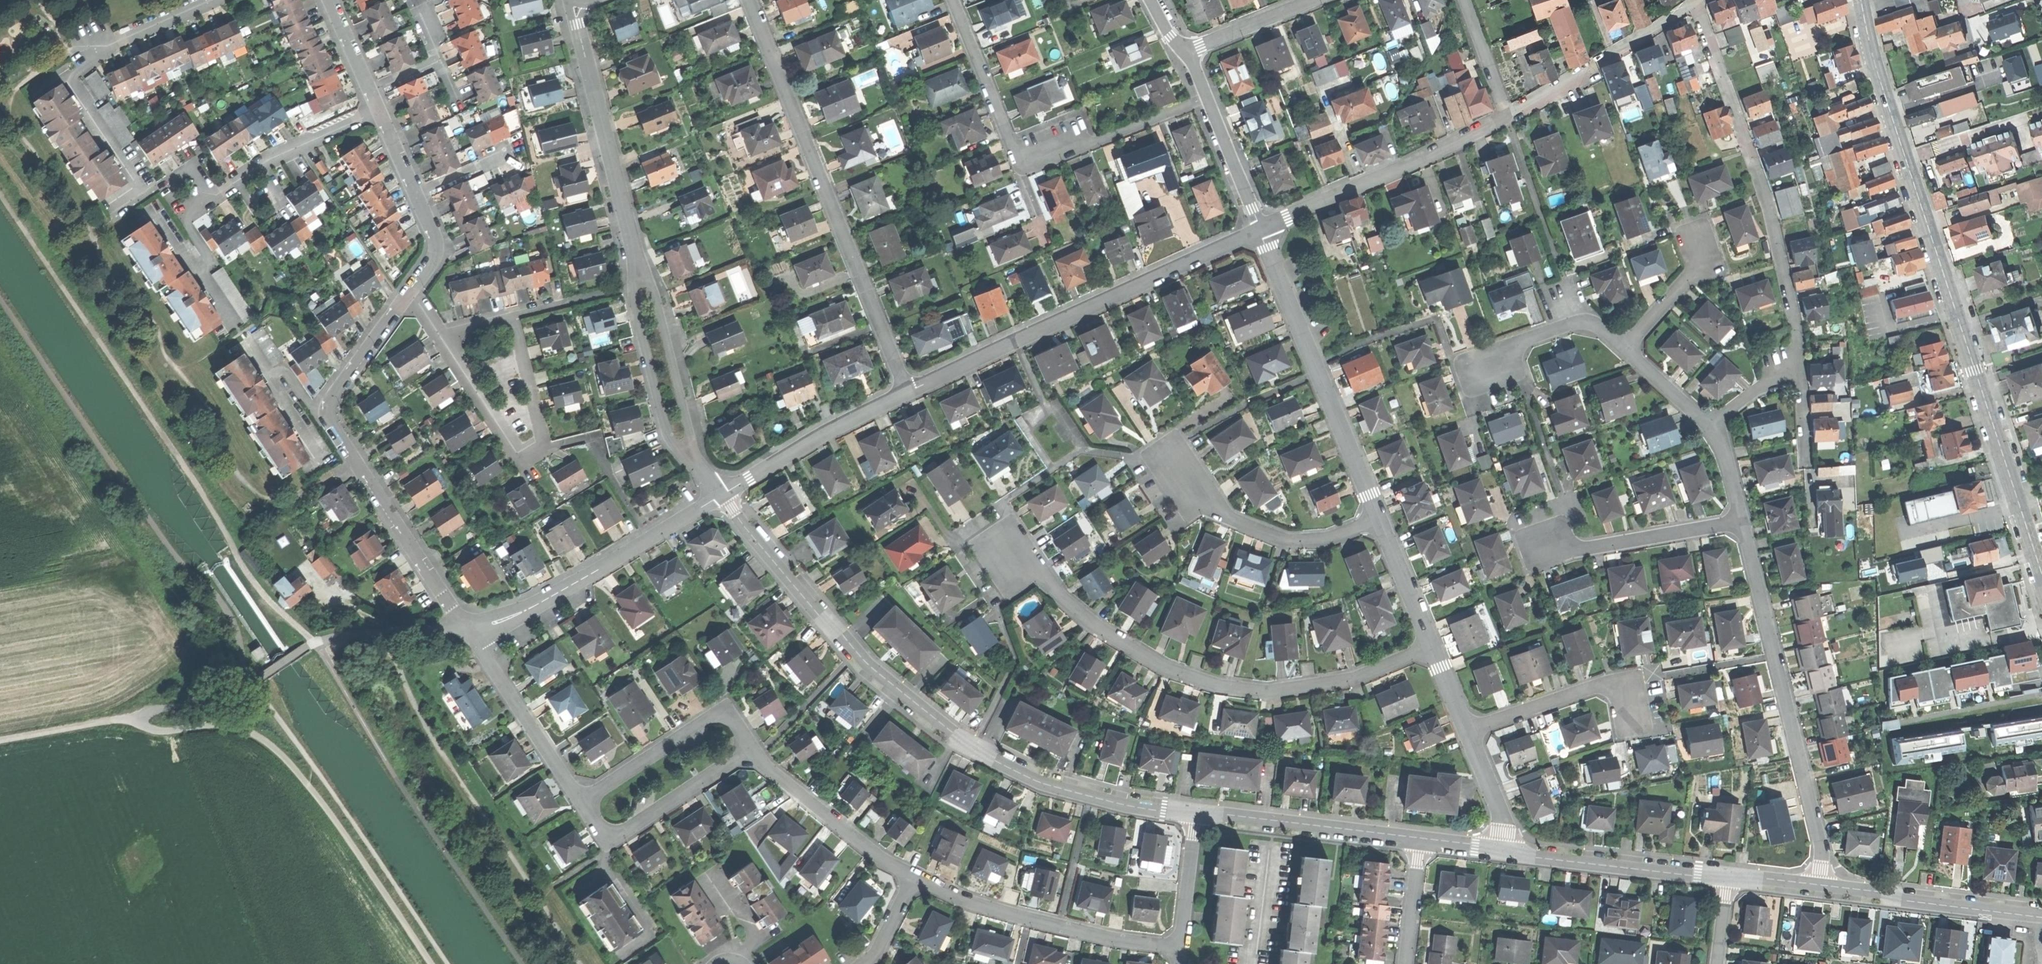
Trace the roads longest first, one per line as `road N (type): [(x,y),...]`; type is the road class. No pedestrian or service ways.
road 1 (secondary): [(1861,0),(2041,574)]
road 2 (residential): [(1196,813),(1042,783),(972,749),(818,614),(721,496)]
road 3 (track): [(314,642),(269,604),(0,192)]
road 4 (residential): [(1431,646),(1339,682),(1269,691),(1222,686),(1135,650),(1008,556)]
road 5 (residential): [(907,393),(748,0)]
road 6 (track): [(436,963),(317,793),(273,745),(233,725),(156,730),(140,714)]
road 7 (residential): [(470,630),(327,416),(333,392),(410,290)]
road 8 (residential): [(907,393),(1260,230)]
road 9 (residential): [(1697,0),(1770,207),(1801,362)]
road 10 (residential): [(1820,885),(1819,840),(1741,521)]
road 11 (residential): [(1206,98),(1035,166),(1009,140),(952,0)]
road 12 (residential): [(1378,520),(1260,230)]
road 13 (residential): [(443,339),(519,456),(544,449),(513,315)]
road 14 (residential): [(470,630),(586,576),(721,496)]
road 15 (residential): [(1181,946),(1060,926),(911,876)]
road 16 (residential): [(638,266),(578,25),(579,0)]
road 17 (residential): [(1506,116),(1260,230)]
road 18 (residential): [(1378,520),(1332,537),(1279,538),(1215,508),(1172,467)]
road 19 (residential): [(1727,877),(1502,849)]
road 20 (residential): [(1419,837),(1196,813)]
road 21 (residential): [(2041,915),(1820,885)]
road 22 (residential): [(1696,0),(1506,116)]
road 23 (residential): [(379,109),(266,159),(203,200),(189,184)]
road 24 (residential): [(751,750),(730,714),(718,711),(581,799)]
road 25 (residential): [(721,496),(907,393)]
road 26 (residential): [(581,799),(606,833),(621,834),(751,750)]
road 27 (residential): [(911,876),(751,750)]
road 28 (residential): [(410,290),(438,254),(437,238),(379,109)]
road 29 (residential): [(581,799),(470,630)]
road 30 (residential): [(638,266),(635,306),(665,427),(690,453)]
road 31 (residential): [(1466,731),(1606,683),(1622,691),(1632,724)]
road 32 (residential): [(1741,521),(1591,546),(1549,534)]
road 33 (residential): [(690,453),(655,295),(638,266)]
road 34 (unclassified): [(140,714),(248,684),(314,642)]
road 35 (residential): [(1624,347),(1595,324),(1579,322),(1522,341),(1485,378)]
road 36 (residential): [(314,642),(470,630)]
road 37 (residential): [(1206,98),(1260,230)]
road 38 (track): [(0,739),(140,714)]
road 39 (residential): [(1187,52),(1316,0)]
road 40 (residential): [(1431,646),(1378,520)]
road 41 (residential): [(1196,813),(1181,946)]
road 42 (residential): [(1624,347),(1694,271),(1698,244)]
road 43 (residential): [(1419,837),(1405,963)]
road 44 (residential): [(210,0),(116,41),(92,42)]
road 45 (residential): [(1502,849),(1504,831),(1466,731)]
road 46 (residential): [(1506,116),(1463,0)]

